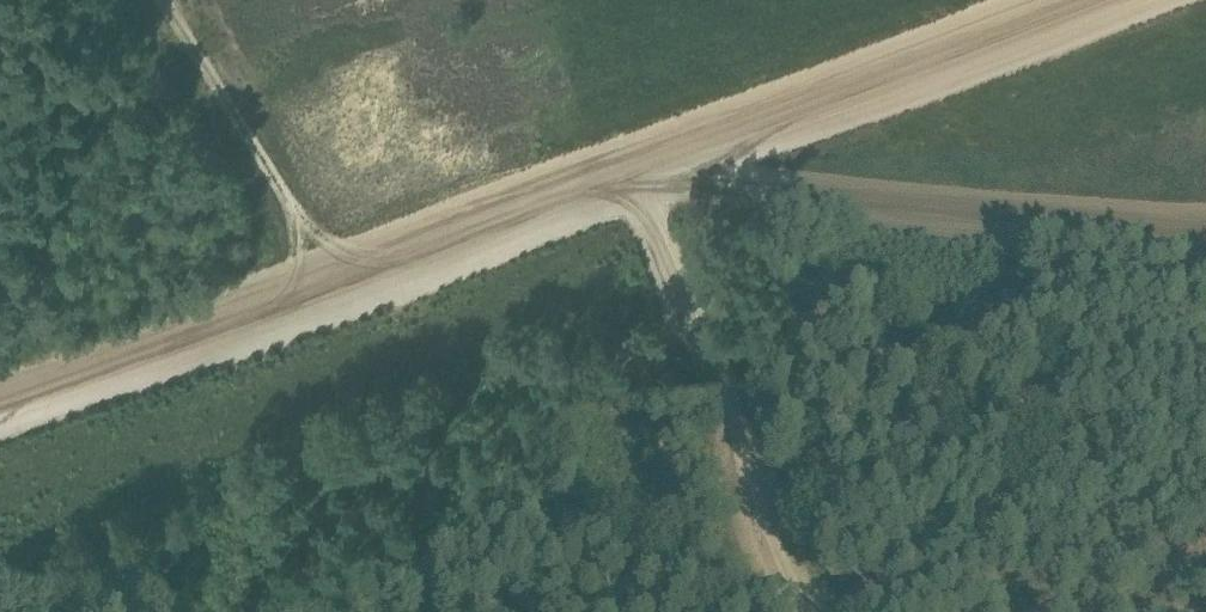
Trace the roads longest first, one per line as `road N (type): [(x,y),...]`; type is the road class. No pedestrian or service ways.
road 1 (track): [(0,398),(1072,0)]
road 2 (track): [(631,163),(828,196),(1205,237)]
road 3 (track): [(631,163),(749,490),(808,611)]
road 4 (track): [(318,280),(279,180),(149,0)]

